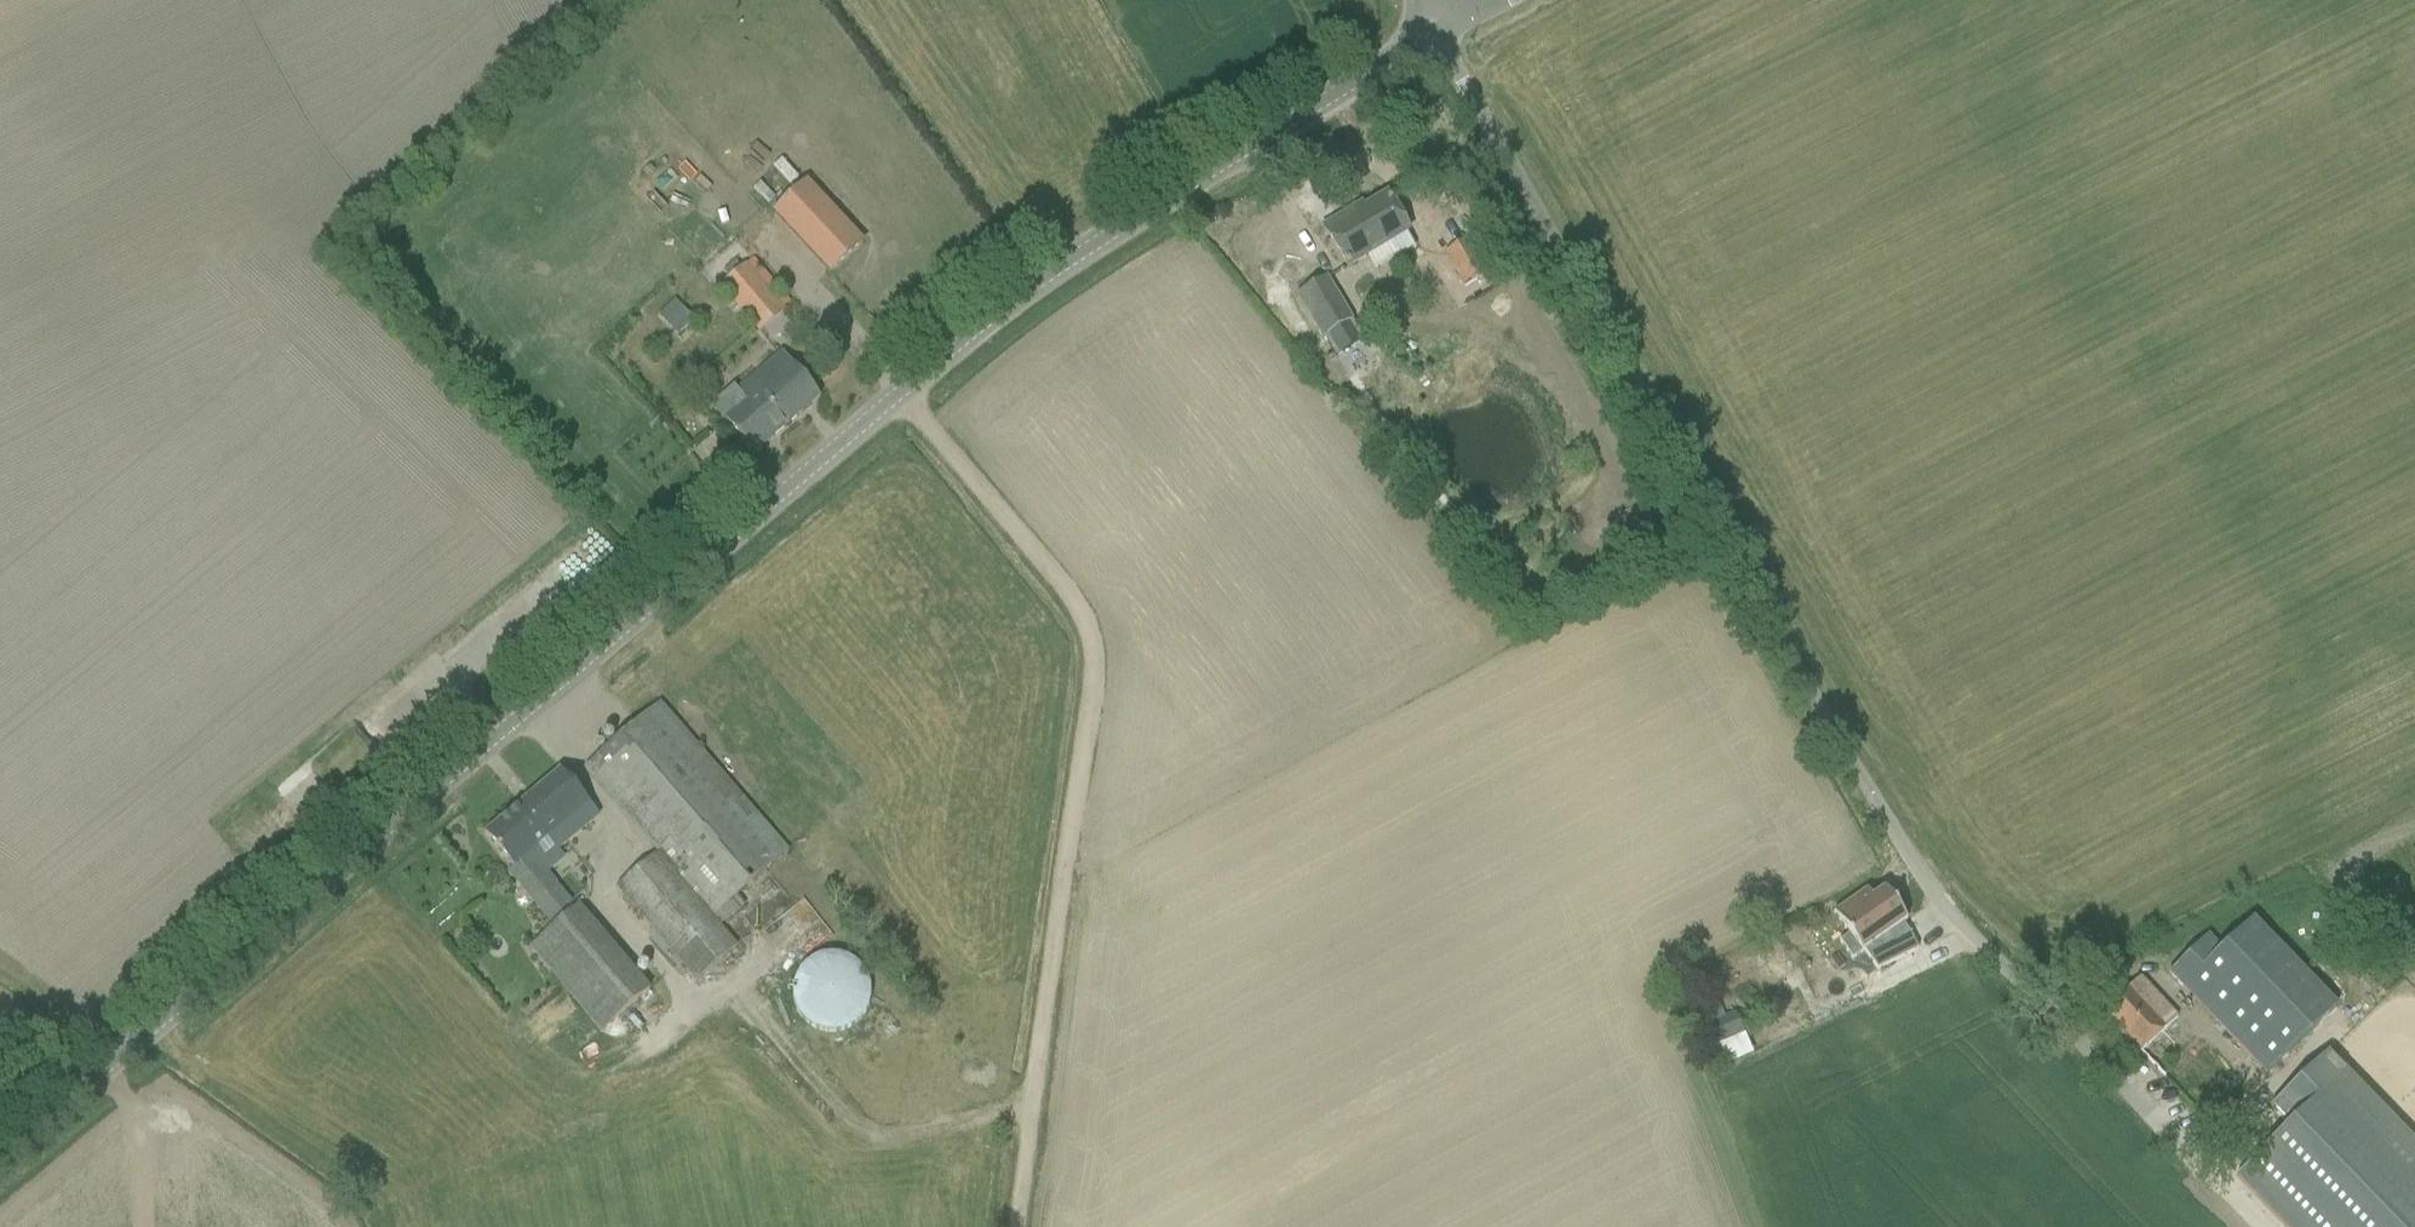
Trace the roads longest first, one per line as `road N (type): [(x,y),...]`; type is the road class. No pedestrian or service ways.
road 1 (tertiary): [(0,1156),(1087,229),(1283,106),(1438,30)]
road 2 (track): [(902,394),(1077,606),(1089,641),(1091,679),(1011,1226)]

